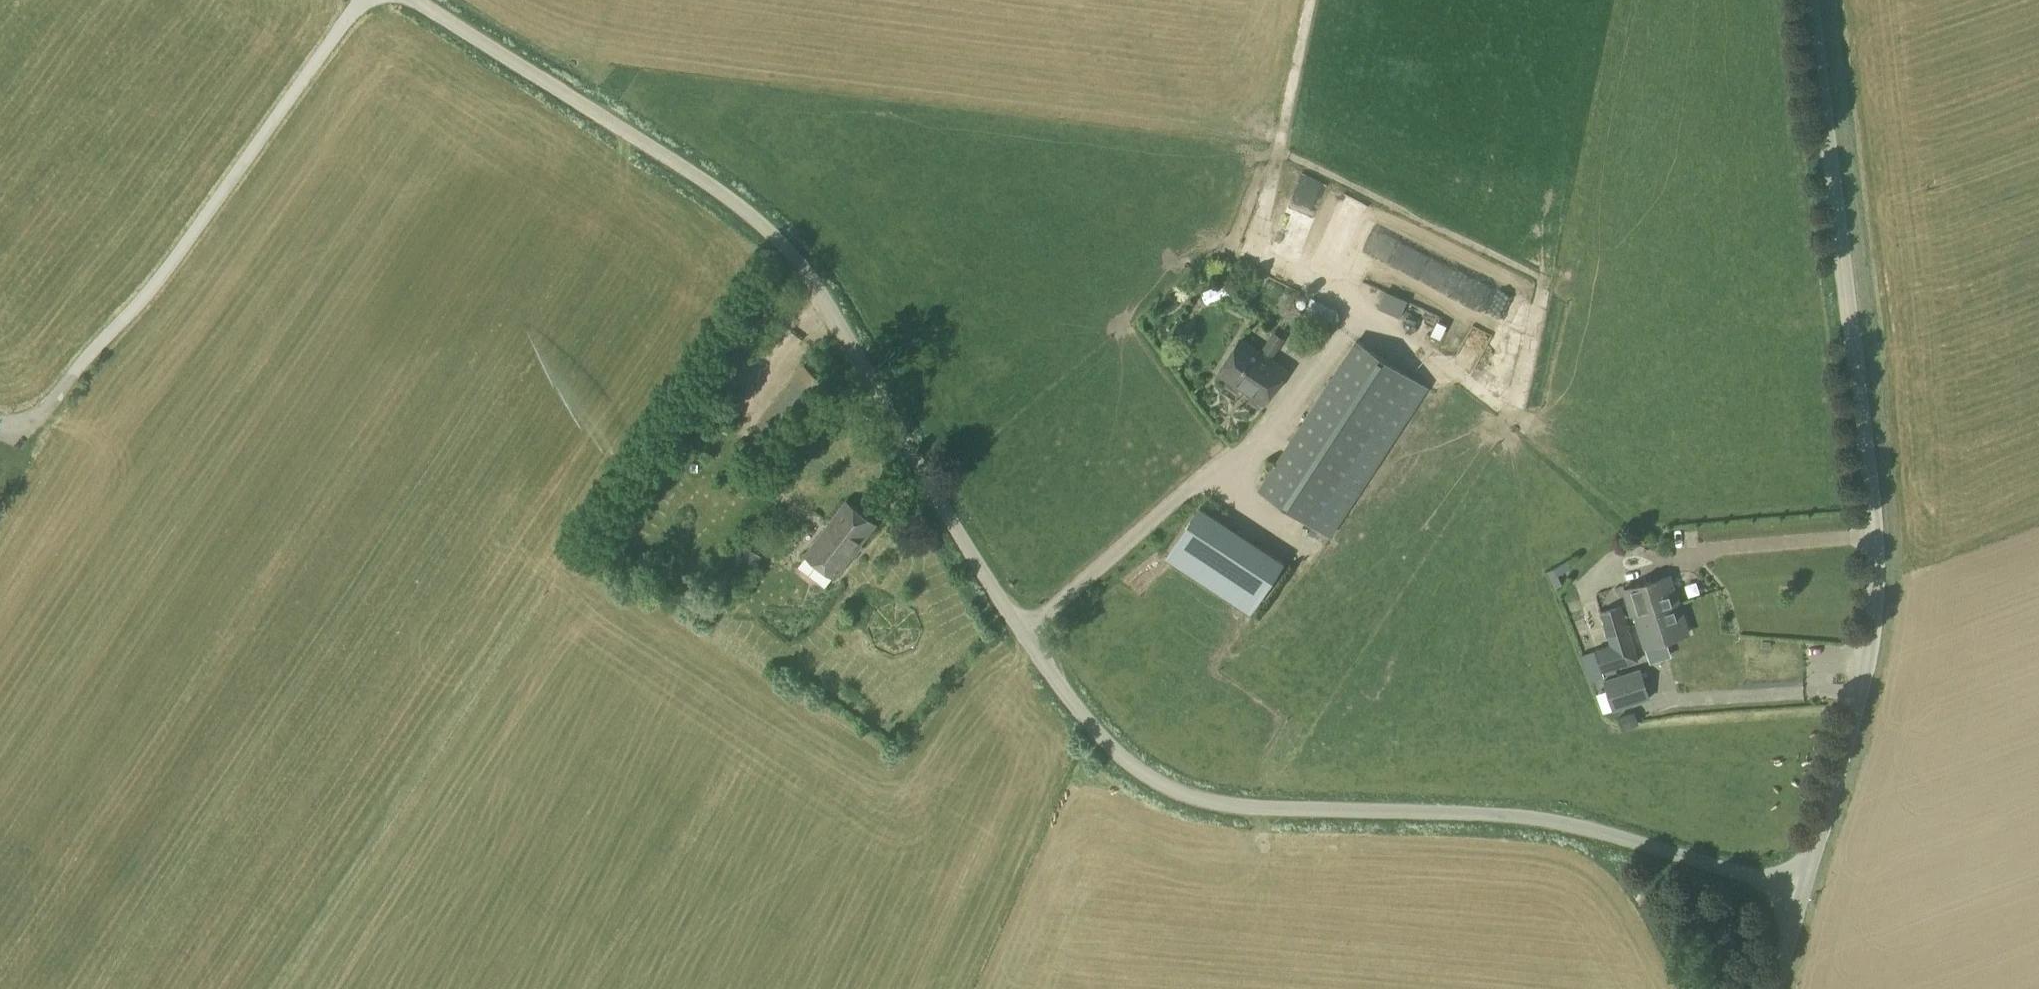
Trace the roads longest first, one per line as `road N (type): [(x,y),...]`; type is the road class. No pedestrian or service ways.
road 1 (unclassified): [(409,0),(754,210),(820,290),(983,573),(1114,754),(1191,802),(1246,815),(1520,819),(1800,891)]
road 2 (unclassified): [(1800,891),(1867,695),(1881,631),(1881,545),(1811,0)]

